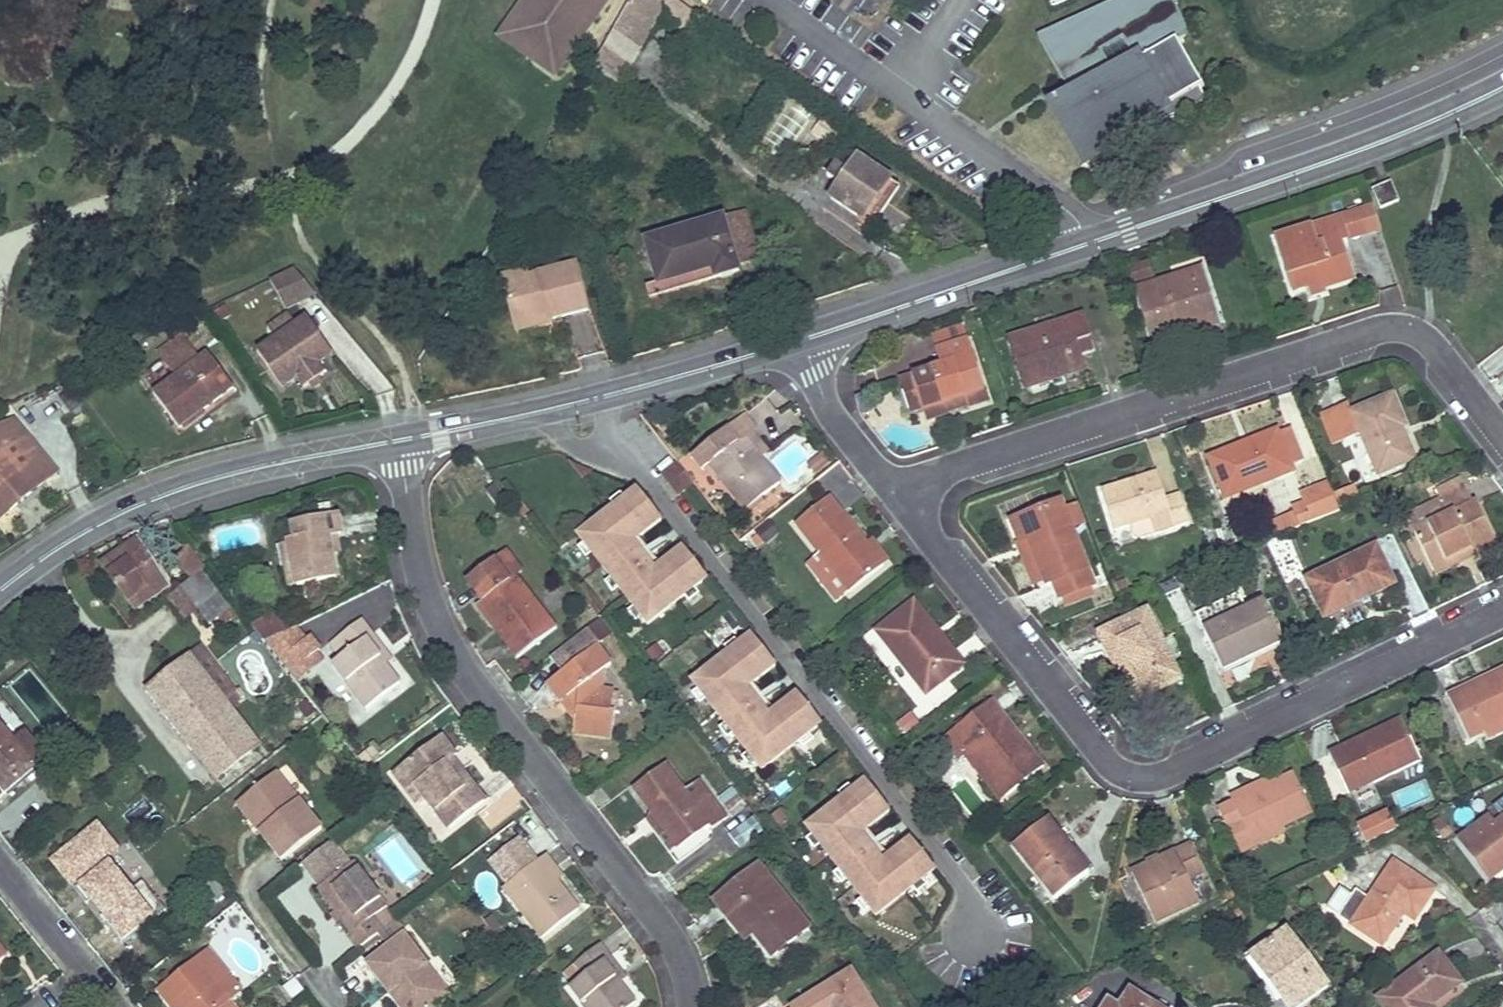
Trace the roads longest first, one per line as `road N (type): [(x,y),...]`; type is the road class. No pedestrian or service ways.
road 1 (residential): [(889,477),(1108,757),(1159,779),(1502,625)]
road 2 (tertiary): [(802,338),(1333,159),(1502,86)]
road 3 (residential): [(398,439),(428,624),(509,756),(663,930),(687,982),(687,1006)]
road 4 (residential): [(1385,320),(889,477)]
road 5 (tertiary): [(0,591),(80,533),(140,504),(253,467),(398,439)]
road 6 (tertiary): [(398,439),(603,395),(802,338)]
road 7 (residential): [(0,868),(112,1006)]
road 8 (residential): [(1502,440),(1431,337),(1411,322),(1385,320)]
road 9 (residential): [(802,338),(829,410),(889,477)]

